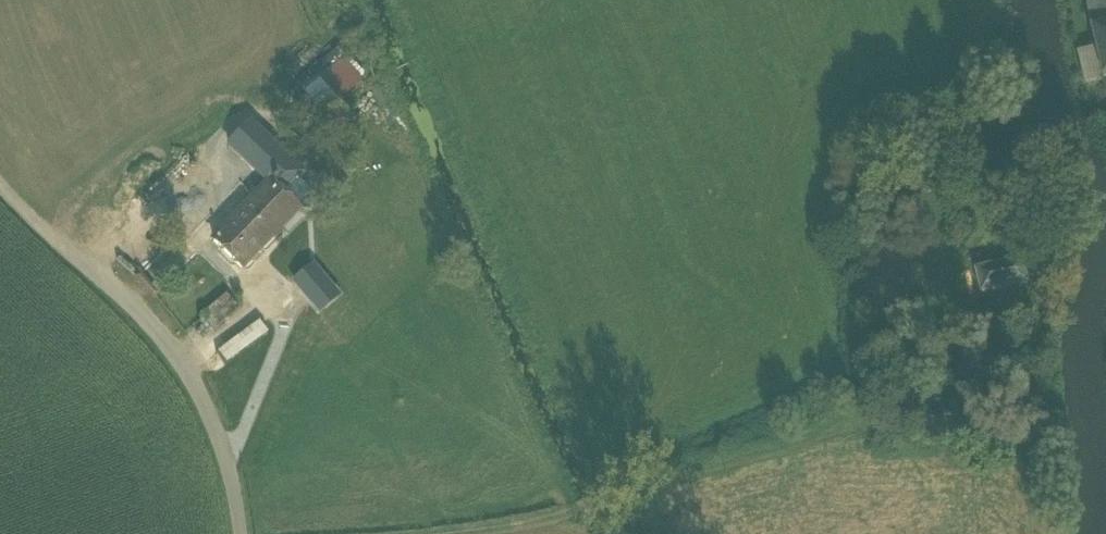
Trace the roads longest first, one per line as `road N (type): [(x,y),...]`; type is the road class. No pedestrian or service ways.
road 1 (residential): [(243,533),(215,407),(194,363),(145,303),(22,214),(0,182)]
road 2 (residential): [(874,409),(572,513),(472,533)]

